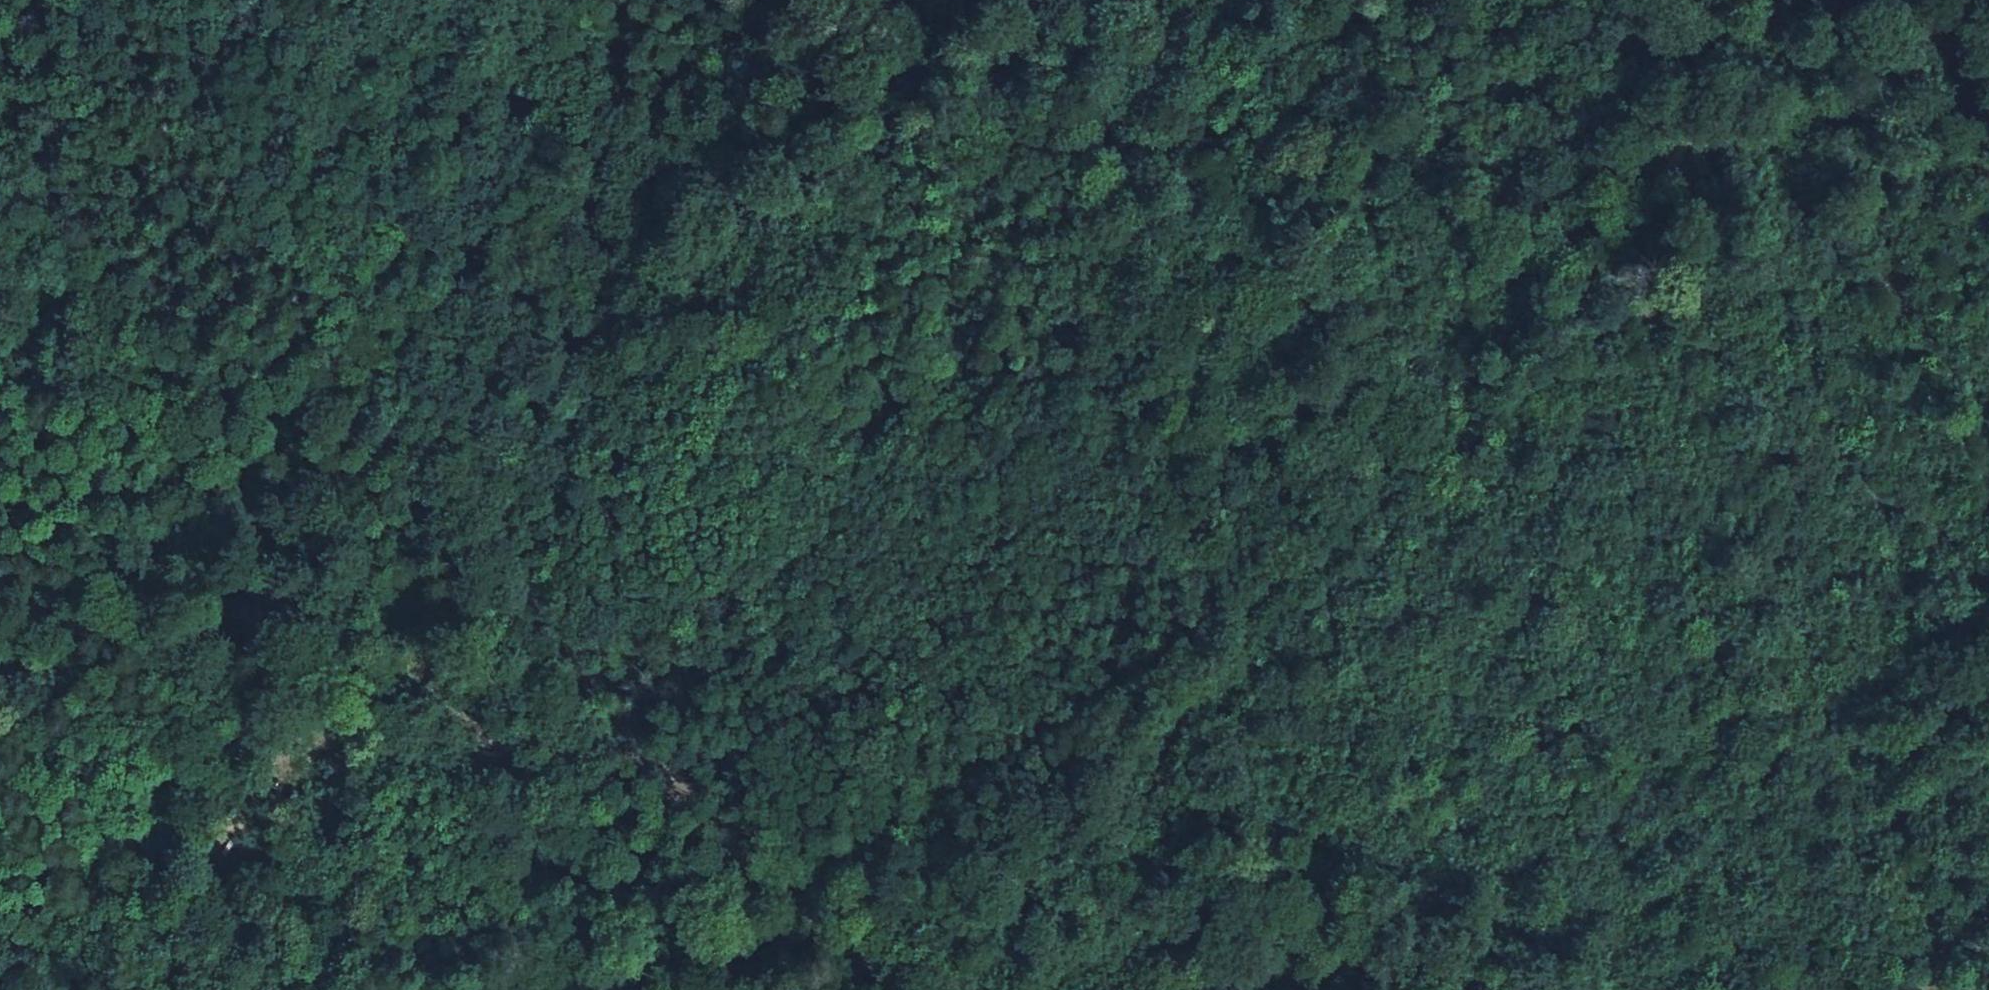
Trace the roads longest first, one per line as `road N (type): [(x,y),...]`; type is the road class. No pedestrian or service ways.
road 1 (track): [(156,0),(197,41),(329,258)]
road 2 (track): [(1988,894),(1911,989)]

